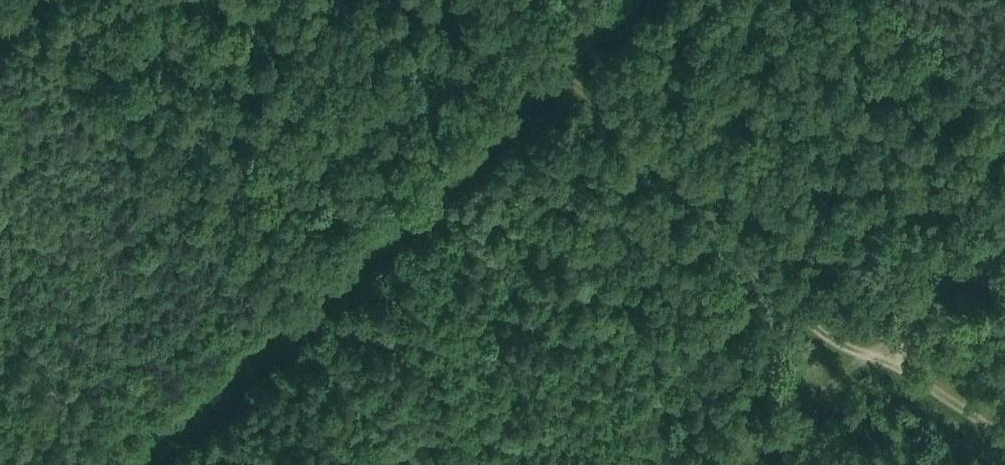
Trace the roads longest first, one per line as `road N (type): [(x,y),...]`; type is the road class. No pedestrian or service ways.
road 1 (track): [(872,358),(820,348),(628,136),(560,75),(414,0)]
road 2 (track): [(872,358),(1004,220)]
road 3 (track): [(759,464),(872,358)]
road 4 (track): [(1004,436),(872,358)]

